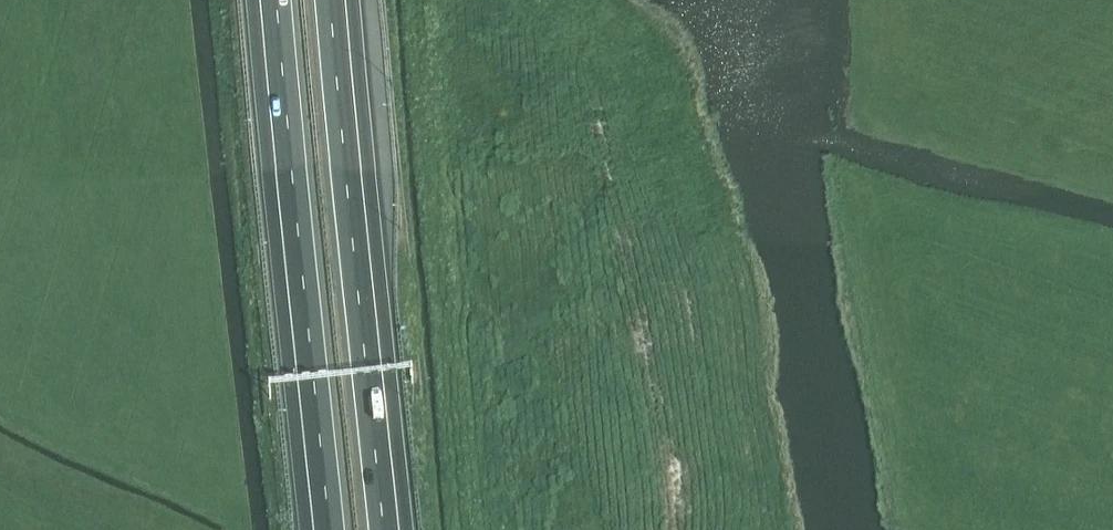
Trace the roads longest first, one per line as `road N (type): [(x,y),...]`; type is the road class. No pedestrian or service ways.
road 1 (motorway): [(391,529),(339,0)]
road 2 (motorway): [(275,0),(325,529)]

